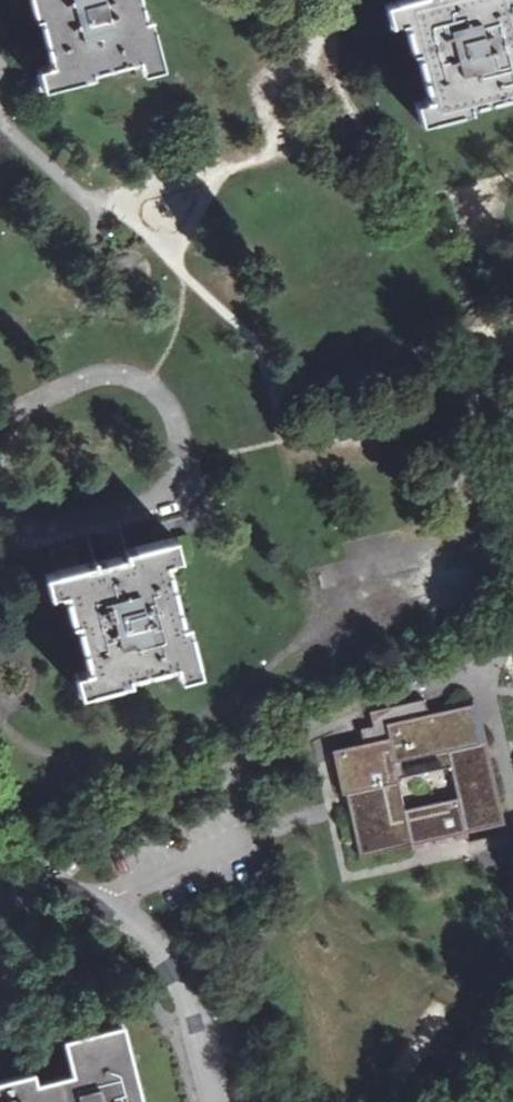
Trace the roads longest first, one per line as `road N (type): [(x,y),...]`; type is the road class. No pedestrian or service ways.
road 1 (residential): [(0,420),(95,376),(134,381),(167,406),(186,465),(172,497),(57,526),(19,529),(0,518)]
road 2 (unclassified): [(44,890),(104,904),(176,969),(211,1101)]

